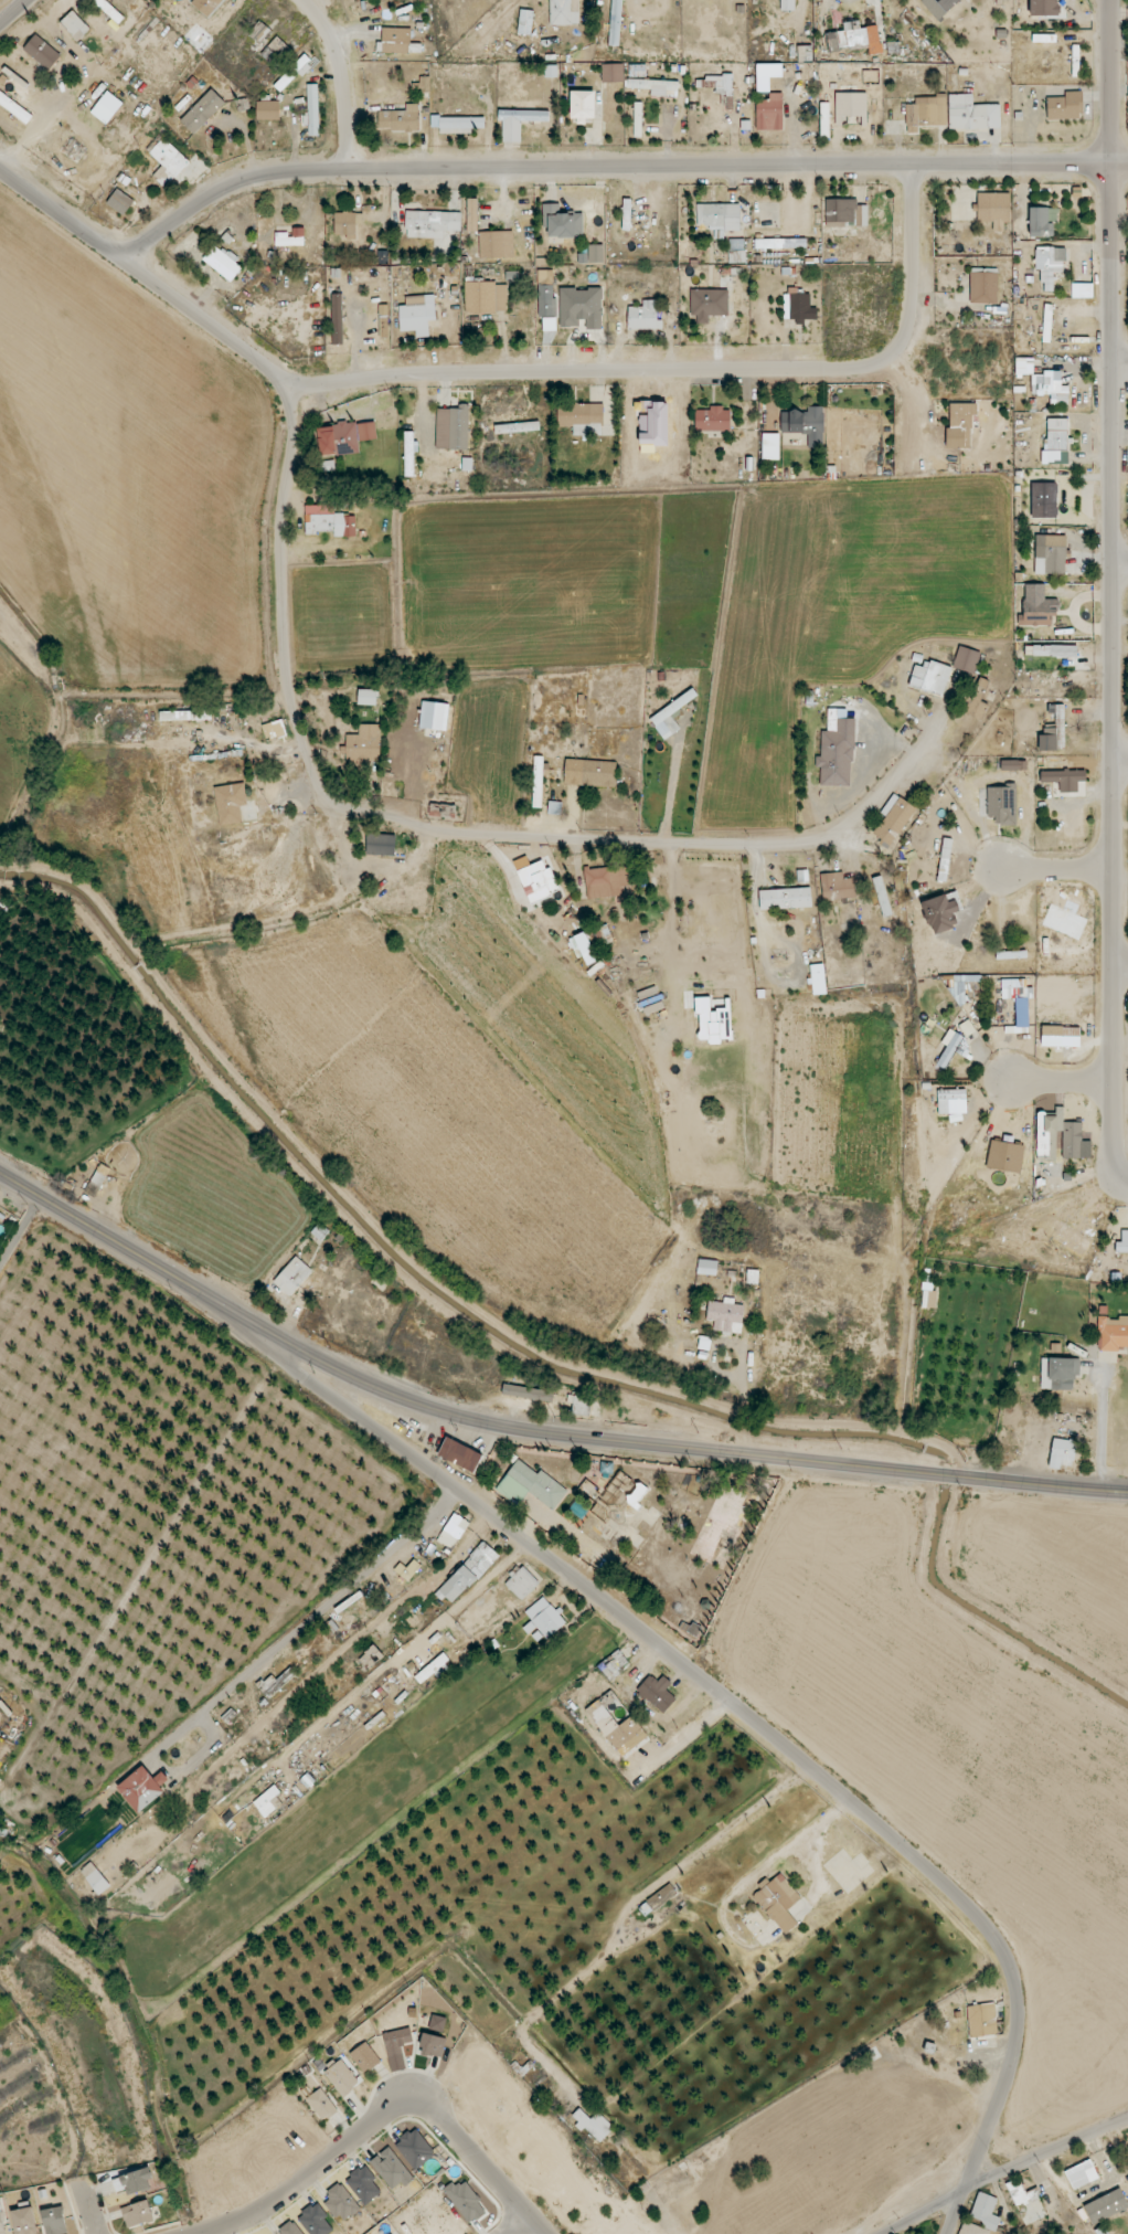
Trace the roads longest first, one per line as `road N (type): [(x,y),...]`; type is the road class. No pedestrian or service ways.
road 1 (residential): [(953,699),(893,783),(821,838),(726,846),(432,830),(343,805),(313,772),(288,692),(283,521),(295,435),(284,381),(0,172)]
road 2 (residential): [(961,2195),(1004,2086),(1020,2008),(1011,1962),(988,1927),(720,1692),(224,1310)]
road 3 (secondary): [(1127,1492),(533,1430),(430,1408),(349,1376),(224,1310),(0,1171)]
road 4 (residential): [(1110,0),(1116,1184)]
road 5 (residential): [(126,260),(206,200),(266,176),(1127,161)]
road 6 (residential): [(901,348),(882,362),(850,369),(284,381)]
road 7 (residential): [(209,2233),(247,2221),(397,2103),(419,2098),(549,2233)]
road 8 (residential): [(0,1519),(190,1284)]
road 9 (residential): [(884,2233),(1127,2121)]
road 10 (residential): [(912,163),(912,306),(901,348)]
road 11 (residential): [(345,169),(341,68),(301,0)]
road 12 (residential): [(798,1762),(695,1854)]

